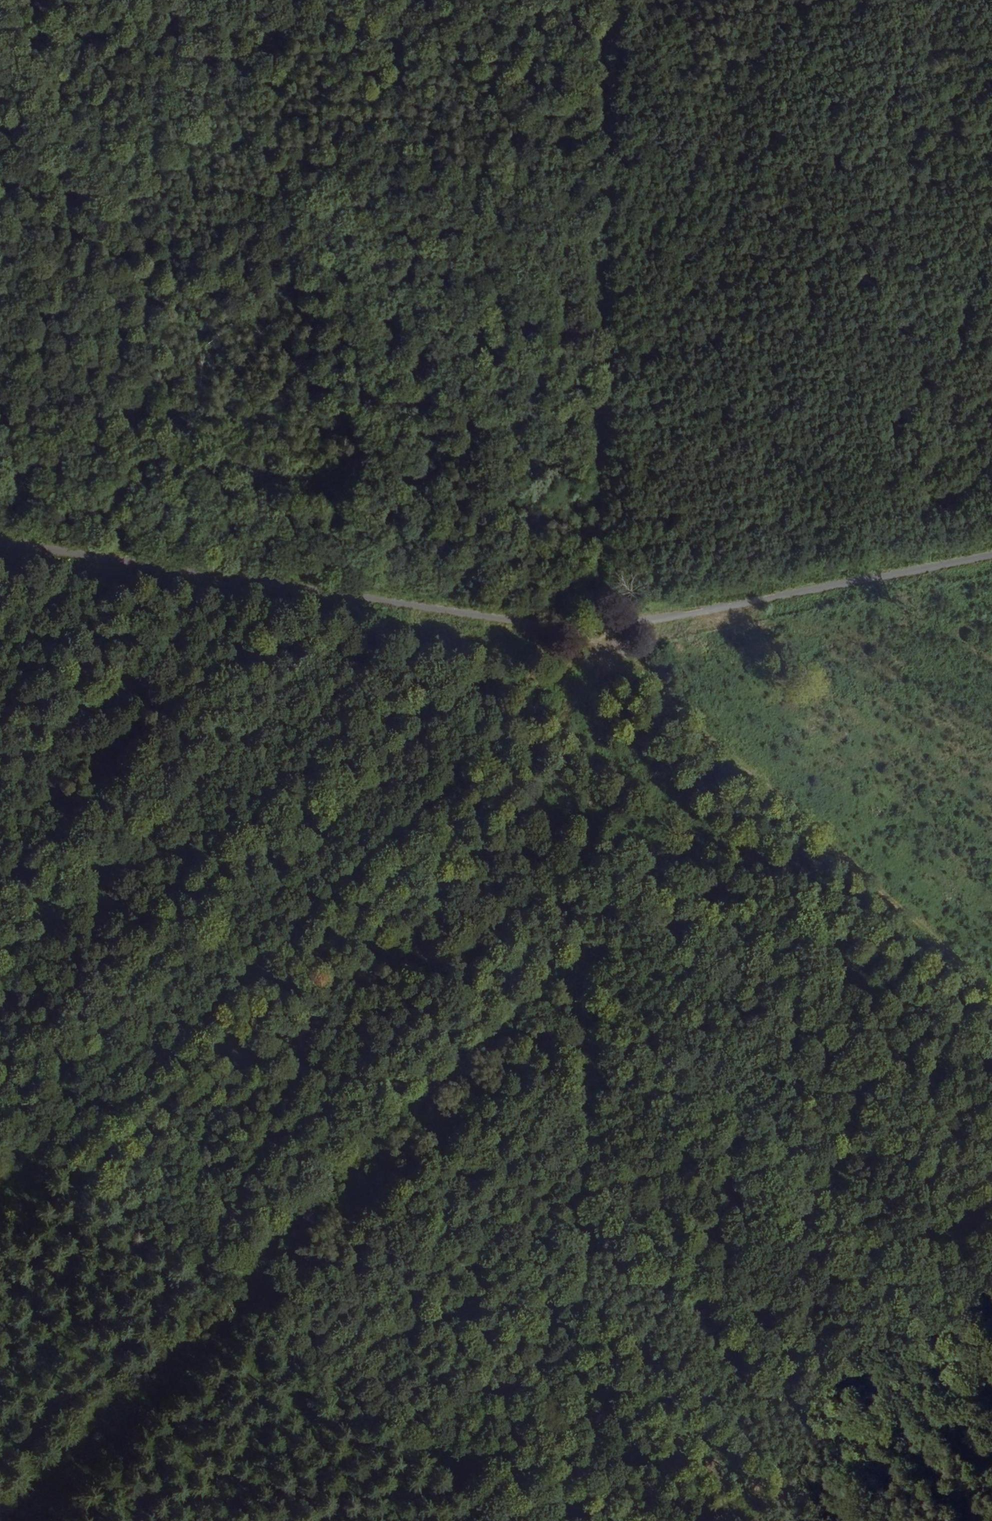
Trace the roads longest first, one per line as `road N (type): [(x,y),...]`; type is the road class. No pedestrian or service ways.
road 1 (track): [(991,556),(593,629),(0,539)]
road 2 (track): [(593,629),(603,0)]

